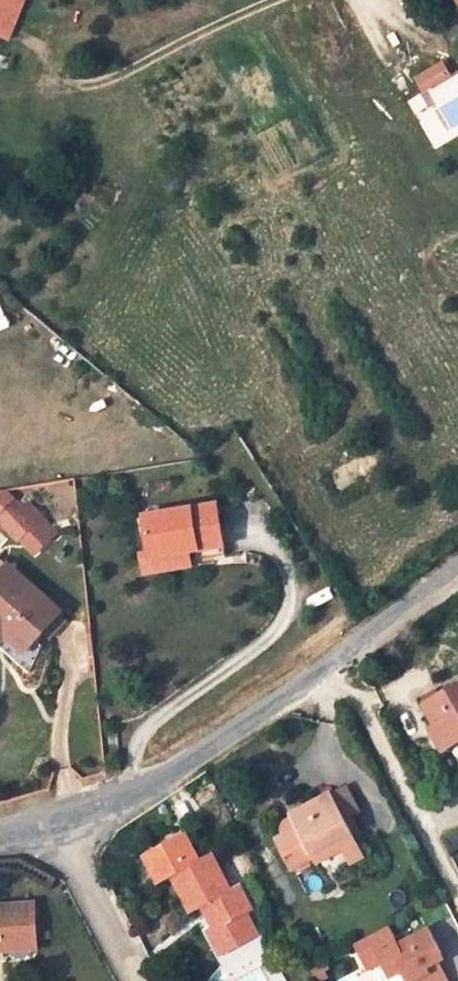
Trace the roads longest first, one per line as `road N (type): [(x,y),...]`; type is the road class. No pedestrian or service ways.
road 1 (residential): [(44,813),(122,782),(318,650)]
road 2 (residential): [(318,650),(406,824)]
road 3 (residential): [(127,980),(44,813)]
road 4 (residential): [(318,650),(457,549)]

